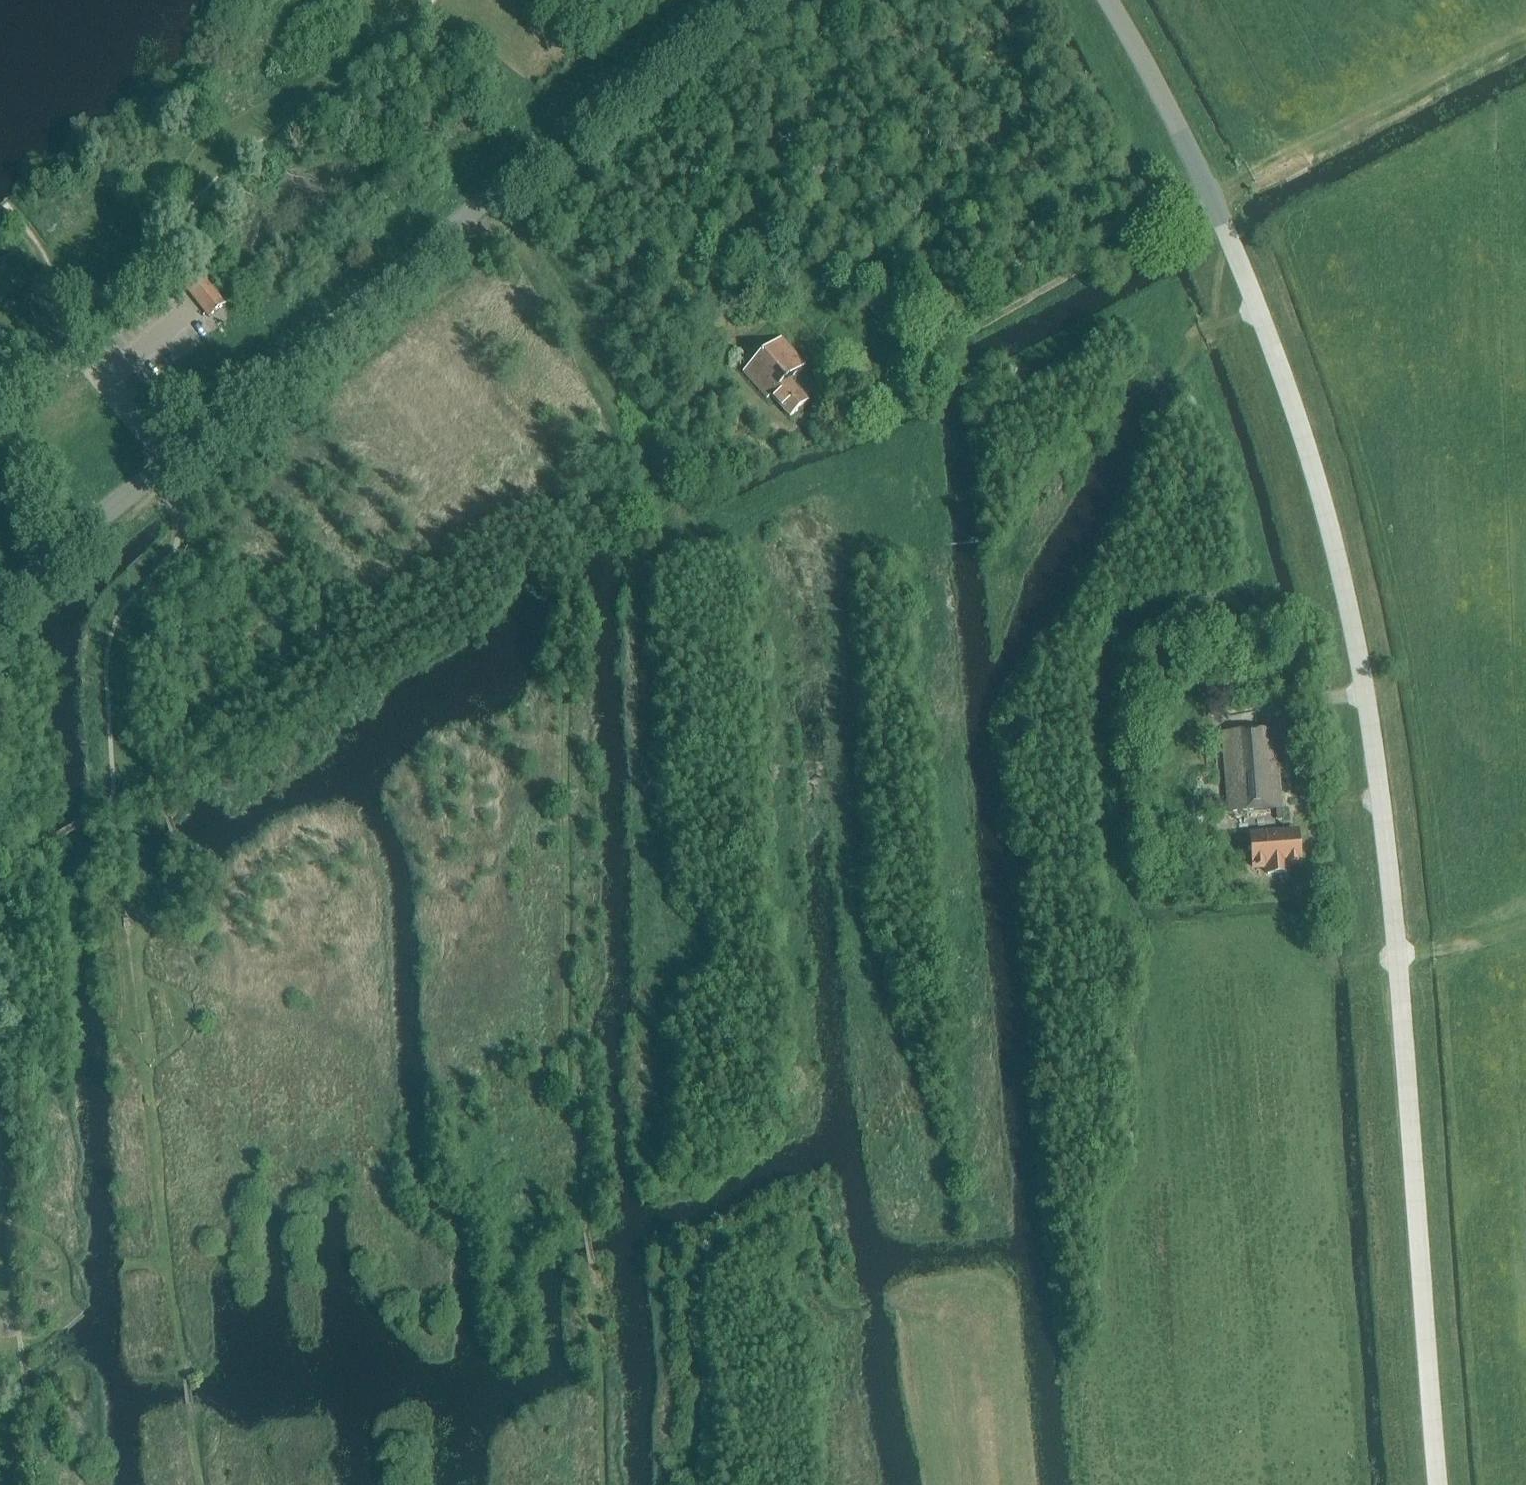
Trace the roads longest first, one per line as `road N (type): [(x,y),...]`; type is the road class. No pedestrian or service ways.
road 1 (tertiary): [(1441,1484),(1385,809),(1339,549),(1243,272),(1146,59),(1107,0)]
road 2 (unclassified): [(0,603),(744,0)]

